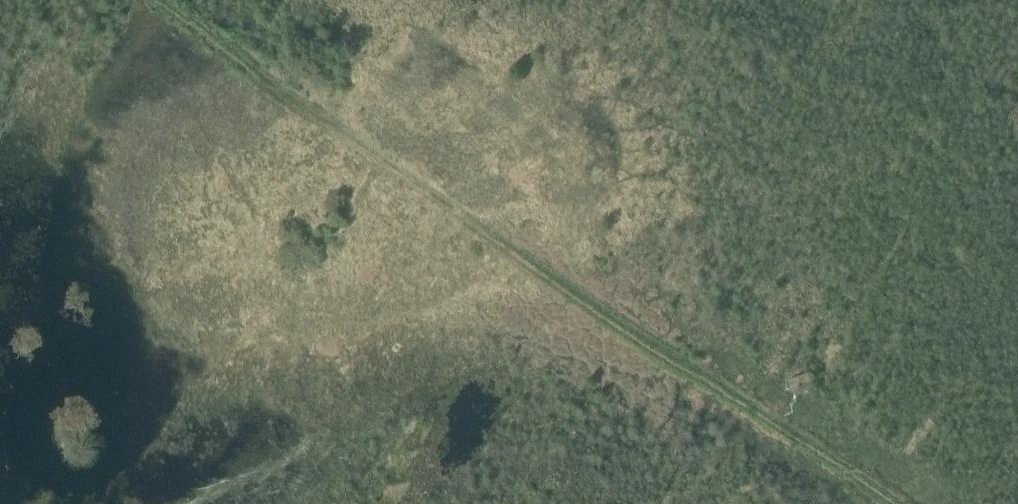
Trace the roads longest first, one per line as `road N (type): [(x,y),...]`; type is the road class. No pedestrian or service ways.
road 1 (track): [(888,503),(470,228),(155,0)]

